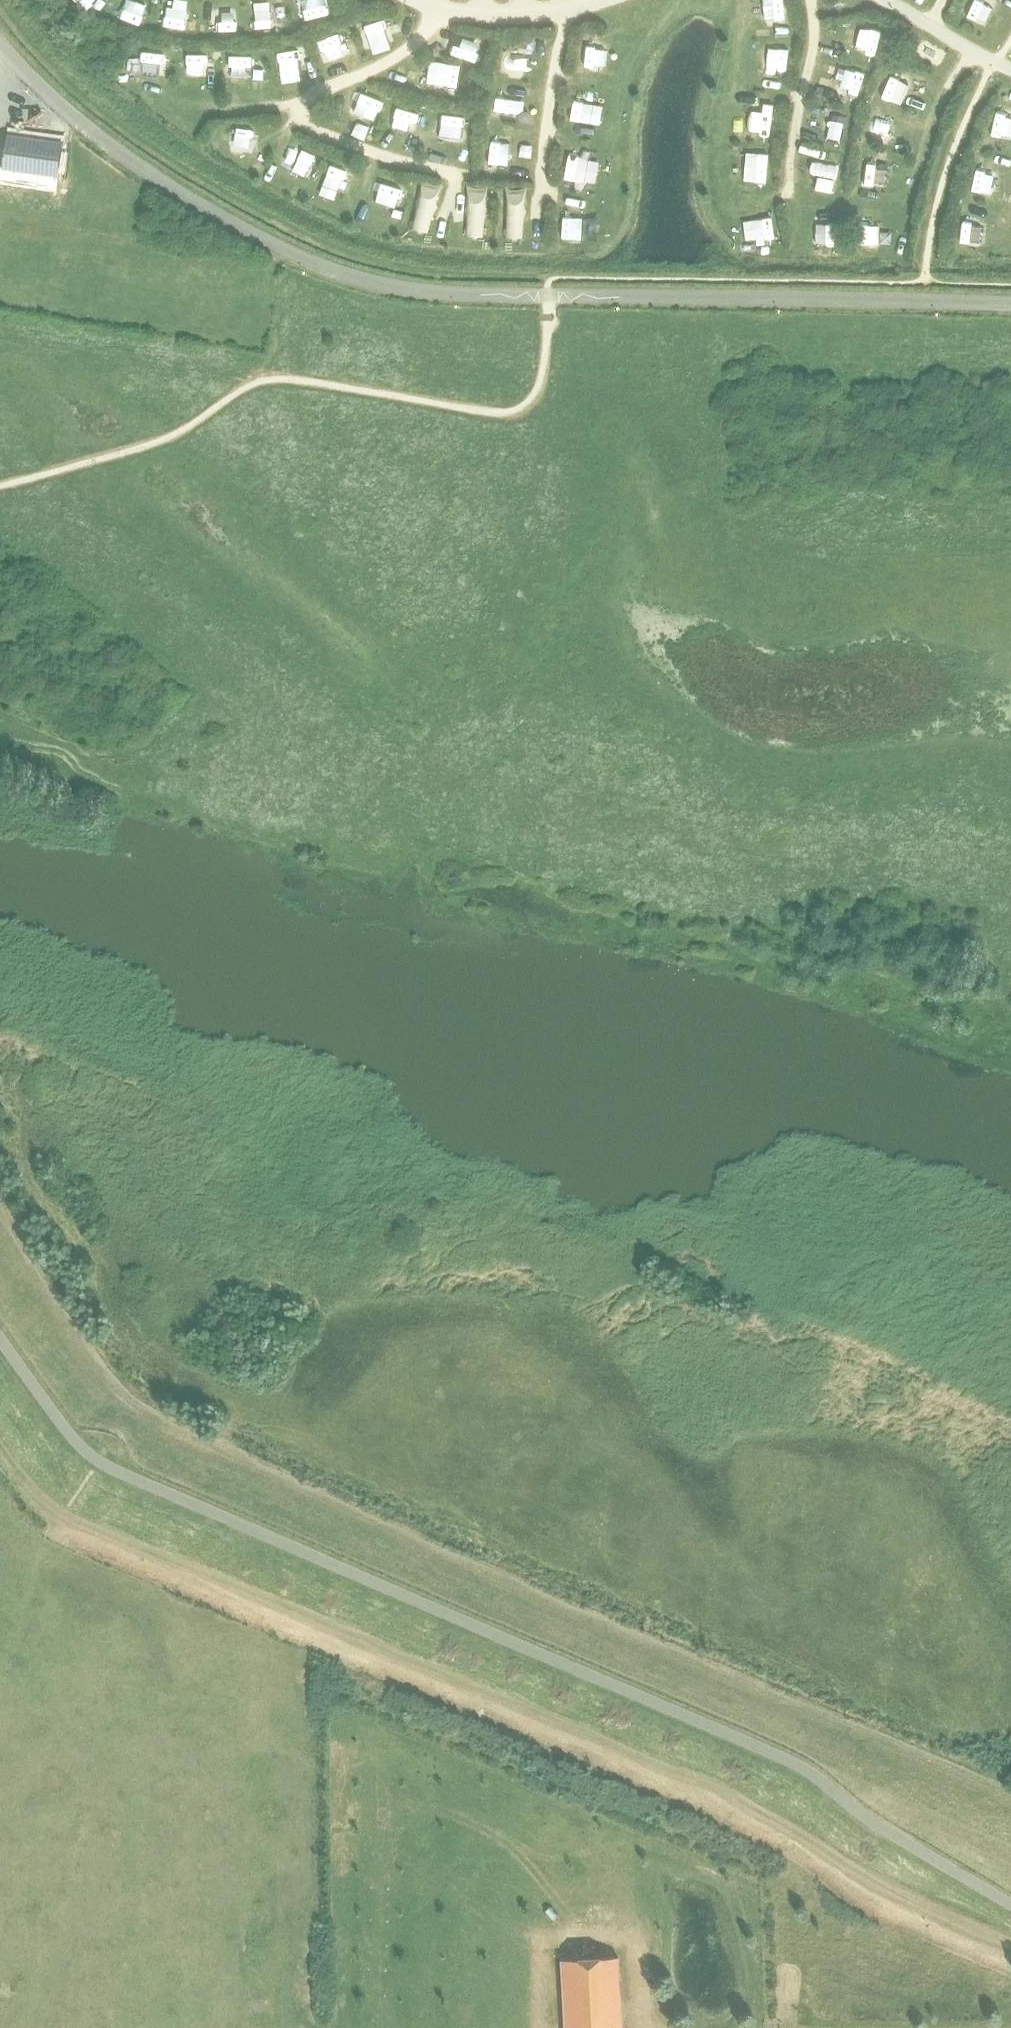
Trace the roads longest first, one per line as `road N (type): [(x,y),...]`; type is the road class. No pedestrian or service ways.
road 1 (unclassified): [(1010,303),(425,293),(376,282),(287,251),(187,196),(114,147),(18,68),(0,43)]

